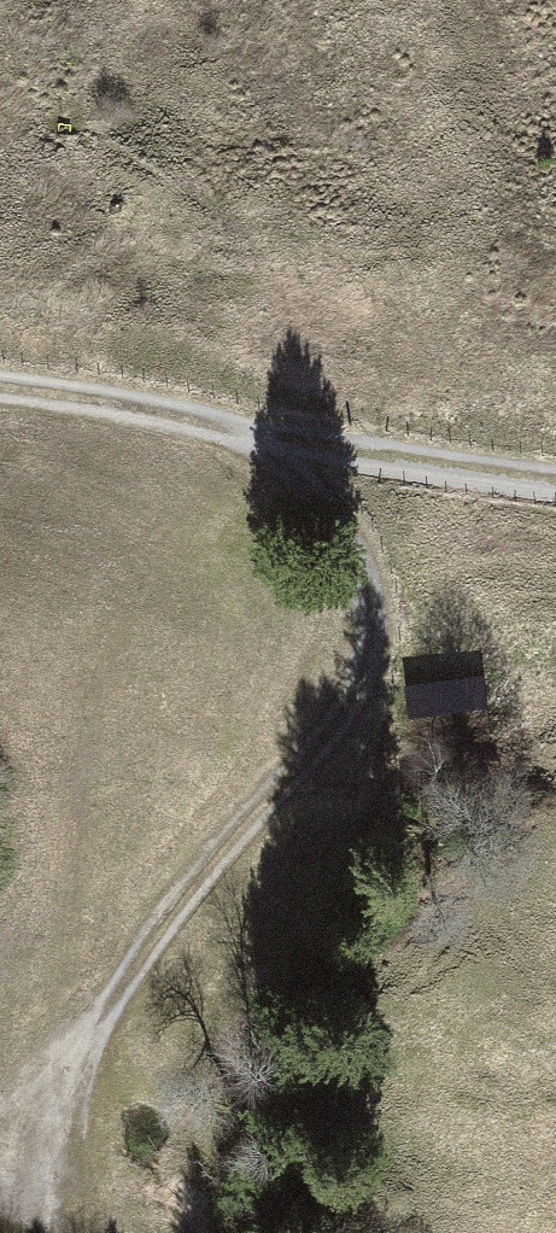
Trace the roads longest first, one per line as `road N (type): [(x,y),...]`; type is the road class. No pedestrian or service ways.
road 1 (track): [(278,449),(372,574),(359,687),(314,776),(211,872),(111,999),(75,1078),(96,1173),(80,1232)]
road 2 (track): [(0,402),(208,426),(278,449),(555,496)]

